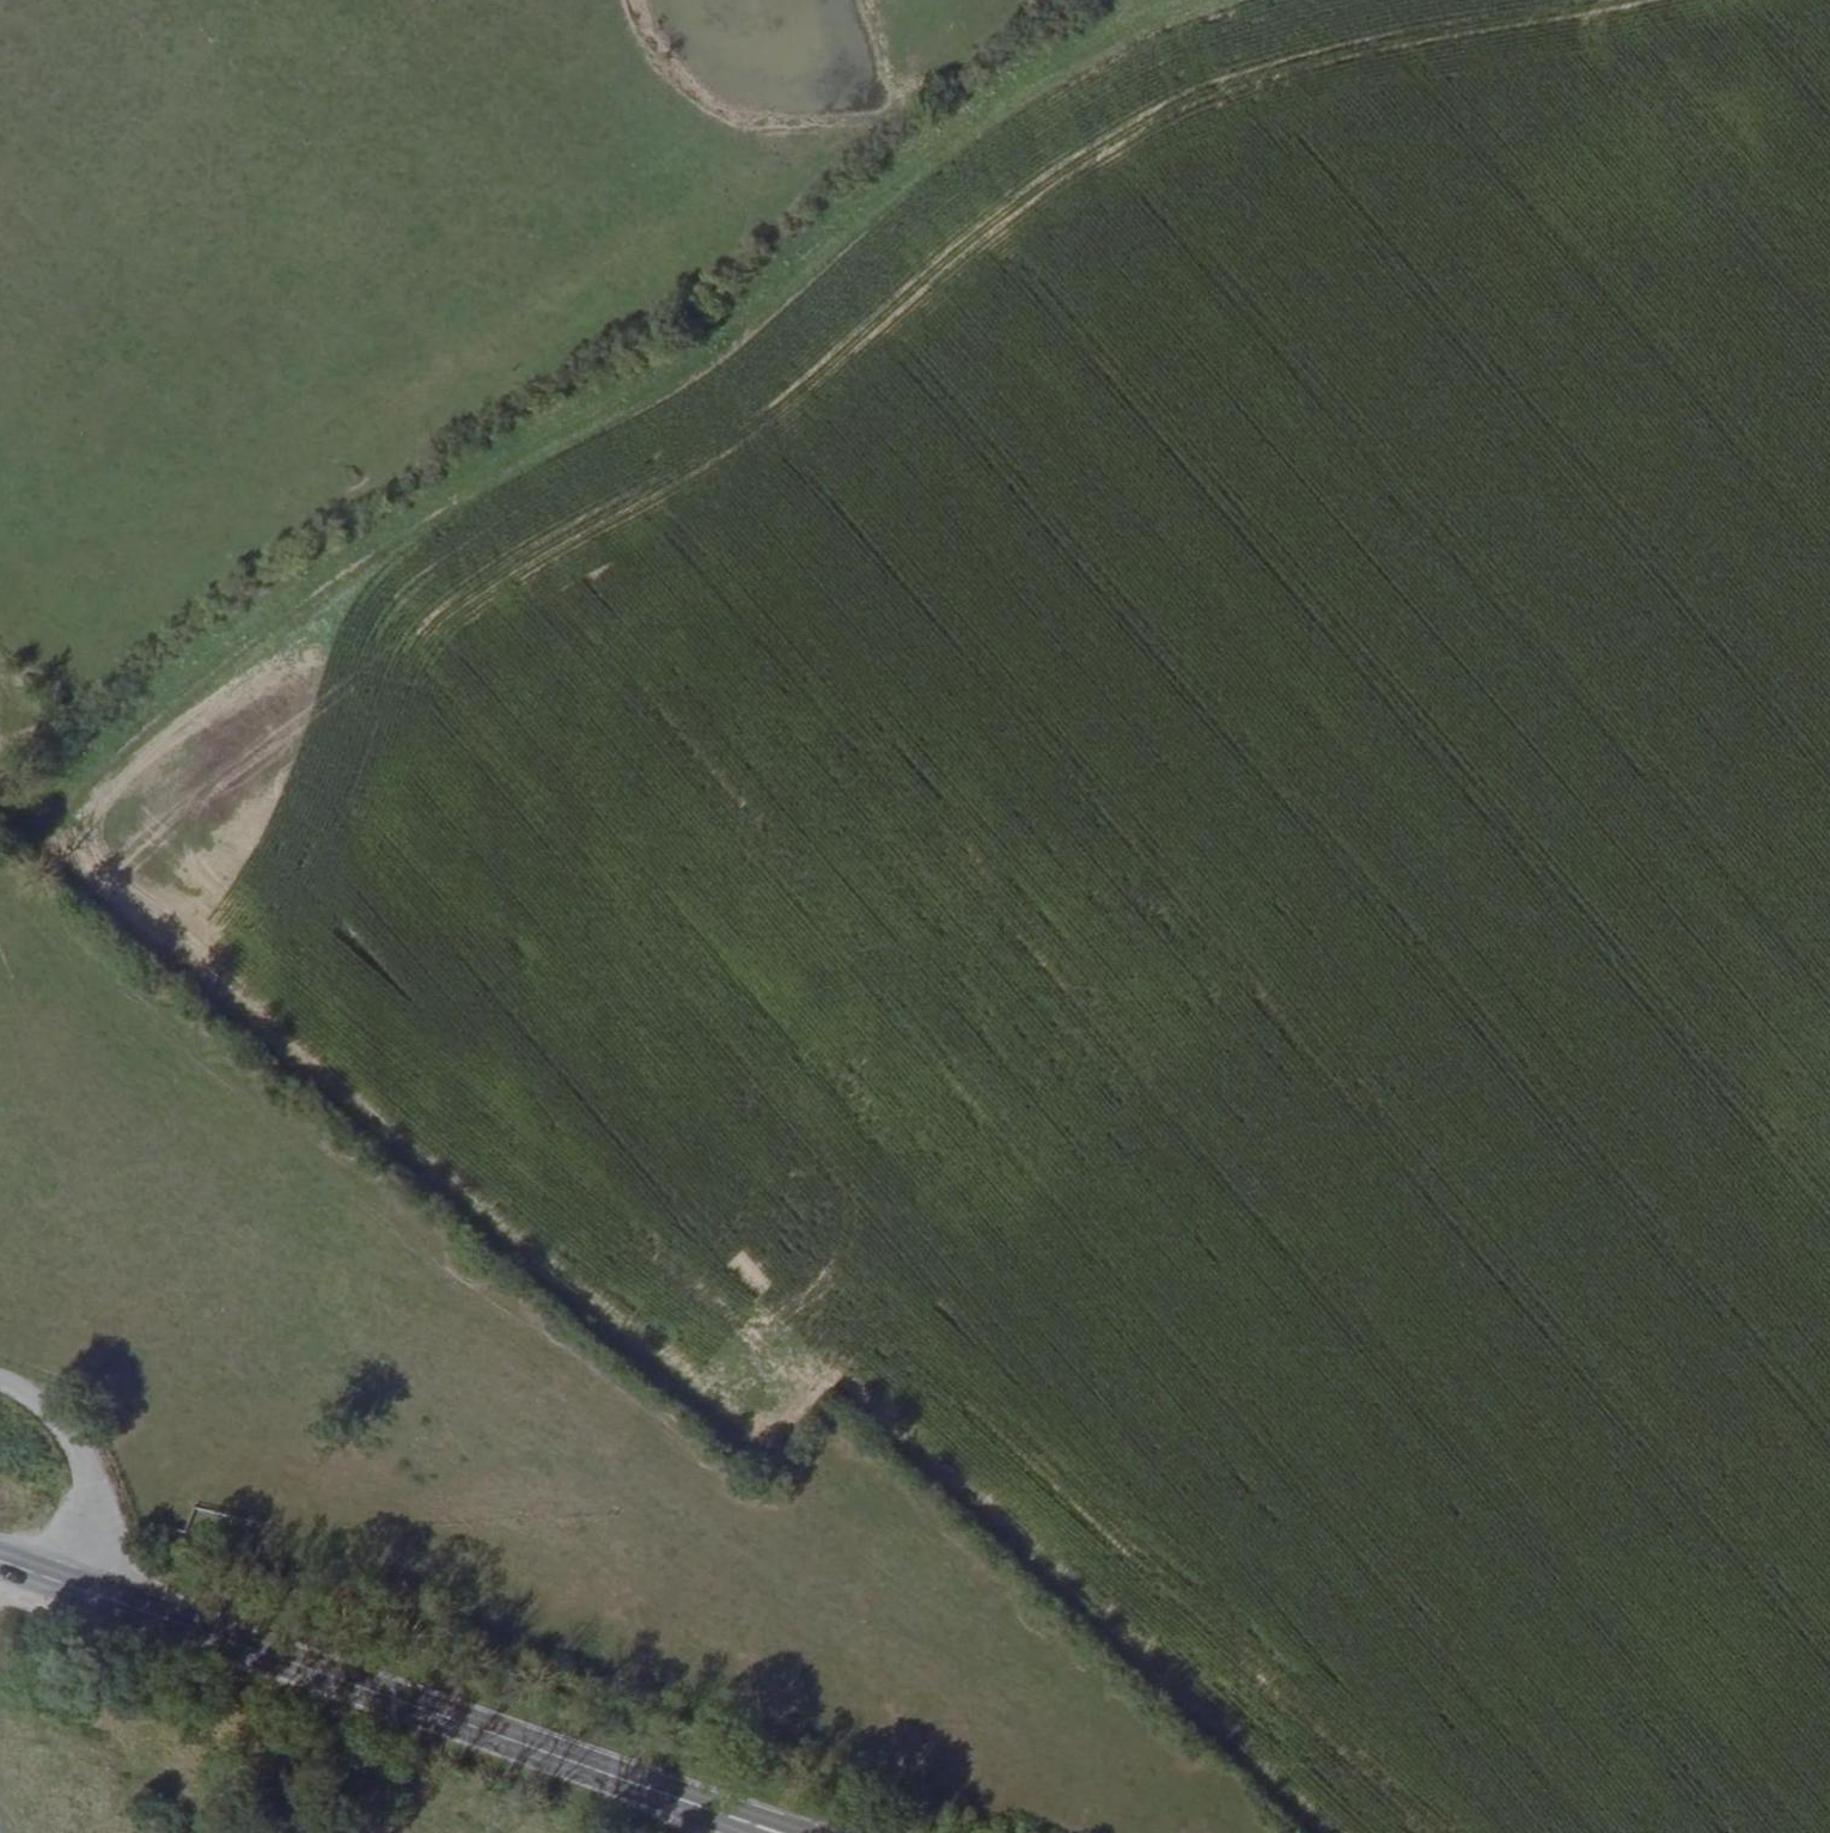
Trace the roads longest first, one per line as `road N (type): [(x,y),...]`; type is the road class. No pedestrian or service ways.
road 1 (primary): [(748,1823),(0,1563)]
road 2 (track): [(0,1383),(36,1402),(65,1433),(87,1498),(85,1533),(67,1585)]

